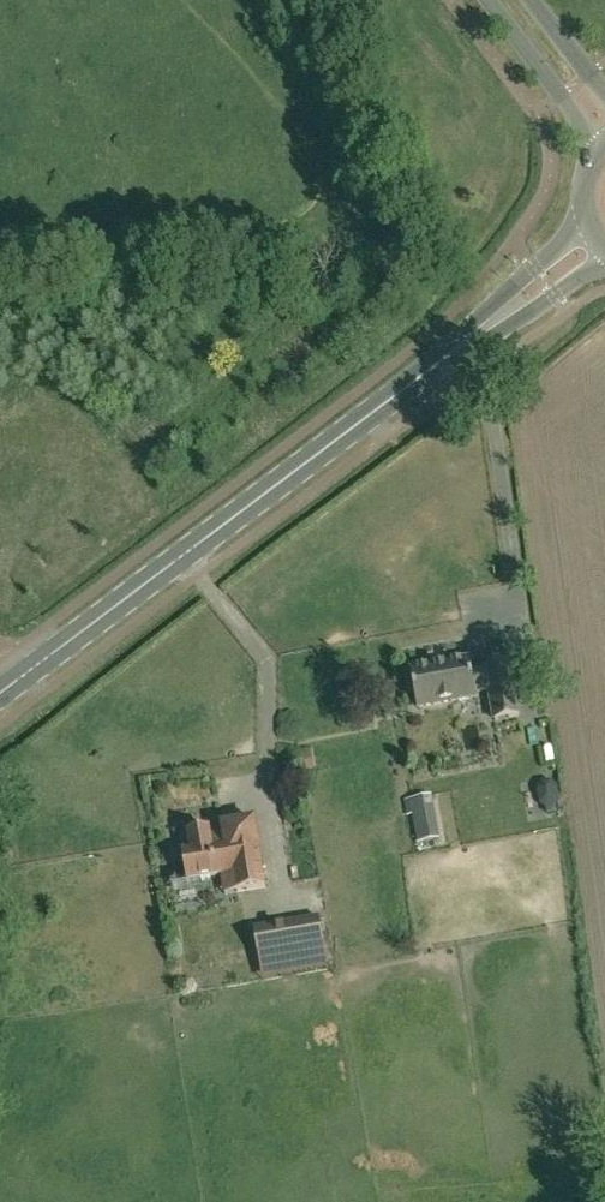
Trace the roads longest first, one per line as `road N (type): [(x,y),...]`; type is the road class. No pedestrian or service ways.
road 1 (secondary): [(28,674),(604,239)]
road 2 (tertiary): [(486,0),(604,156)]
road 3 (tertiary): [(604,98),(529,0)]

